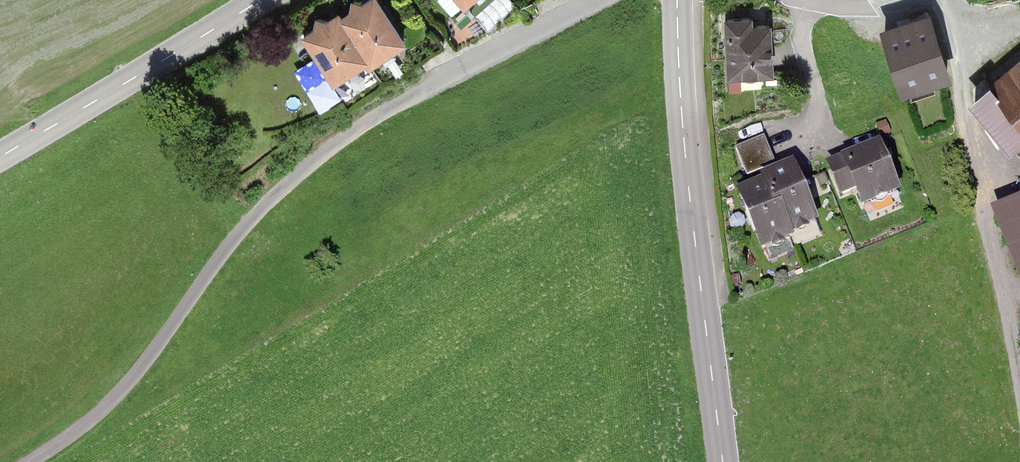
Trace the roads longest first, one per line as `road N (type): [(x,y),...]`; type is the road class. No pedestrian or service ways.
road 1 (track): [(28,461),(100,418),(142,373),(217,264),(297,173),(363,121)]
road 2 (tertiary): [(677,0),(685,158),(723,461)]
road 3 (tertiary): [(261,0),(0,156)]
road 4 (residential): [(363,121),(603,0)]
road 5 (residential): [(939,0),(964,31),(965,115),(983,210)]
road 6 (track): [(983,210),(1019,368)]

